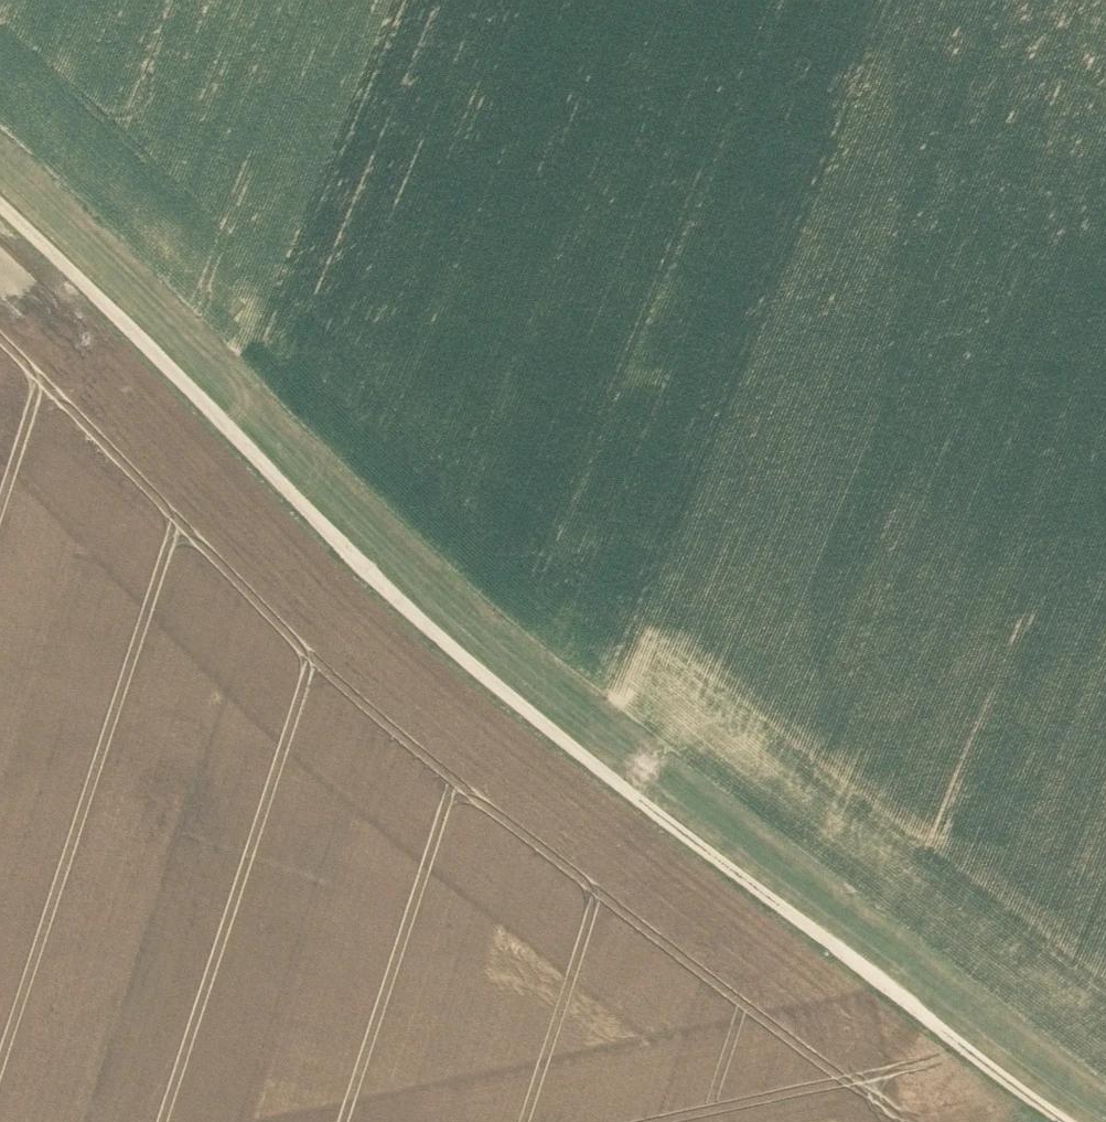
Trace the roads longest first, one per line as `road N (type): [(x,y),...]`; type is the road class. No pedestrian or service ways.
road 1 (track): [(1066,1121),(470,665),(0,205)]

